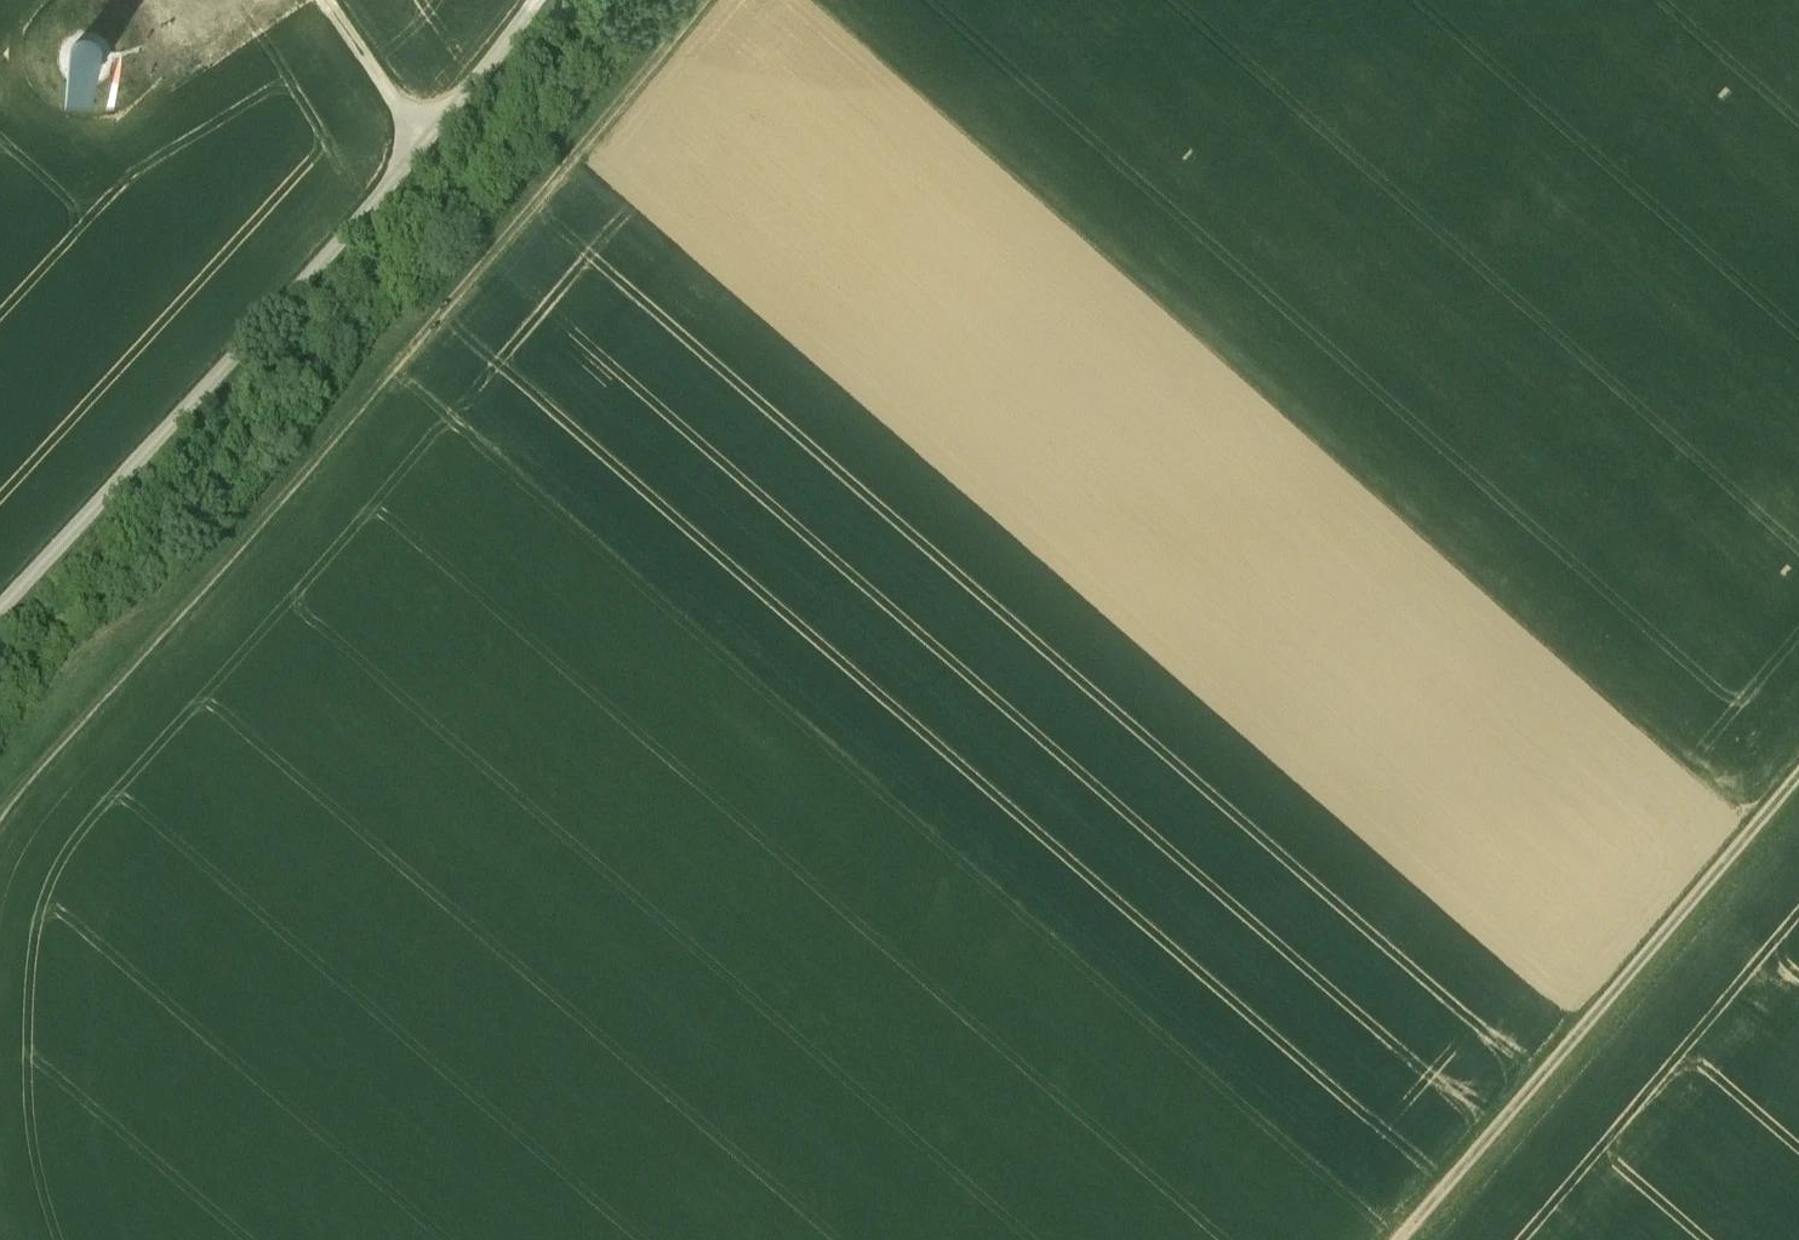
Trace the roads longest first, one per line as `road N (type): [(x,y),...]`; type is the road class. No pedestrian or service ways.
road 1 (track): [(700,0),(0,829)]
road 2 (track): [(0,633),(559,0)]
road 3 (track): [(1394,1239),(1798,767)]
road 4 (track): [(325,0),(431,151)]

